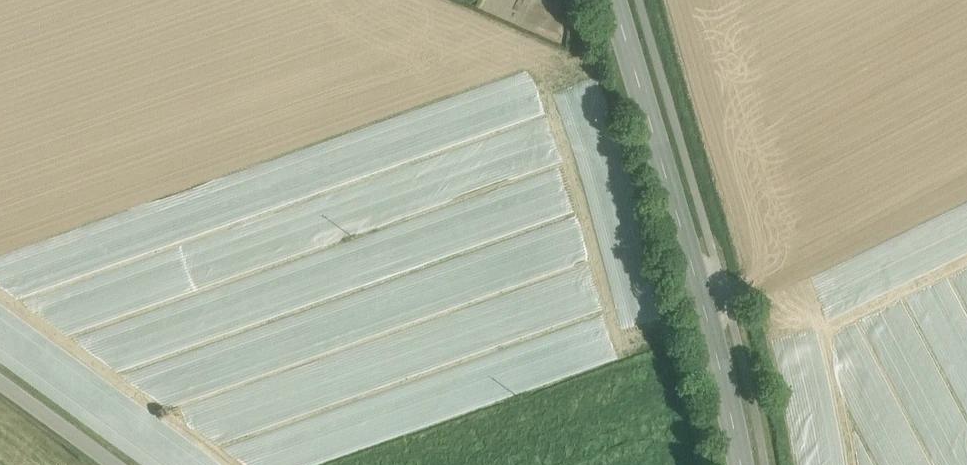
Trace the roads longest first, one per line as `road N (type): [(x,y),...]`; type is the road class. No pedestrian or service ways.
road 1 (secondary): [(614,0),(723,373),(741,464)]
road 2 (unclassified): [(118,464),(0,380)]

